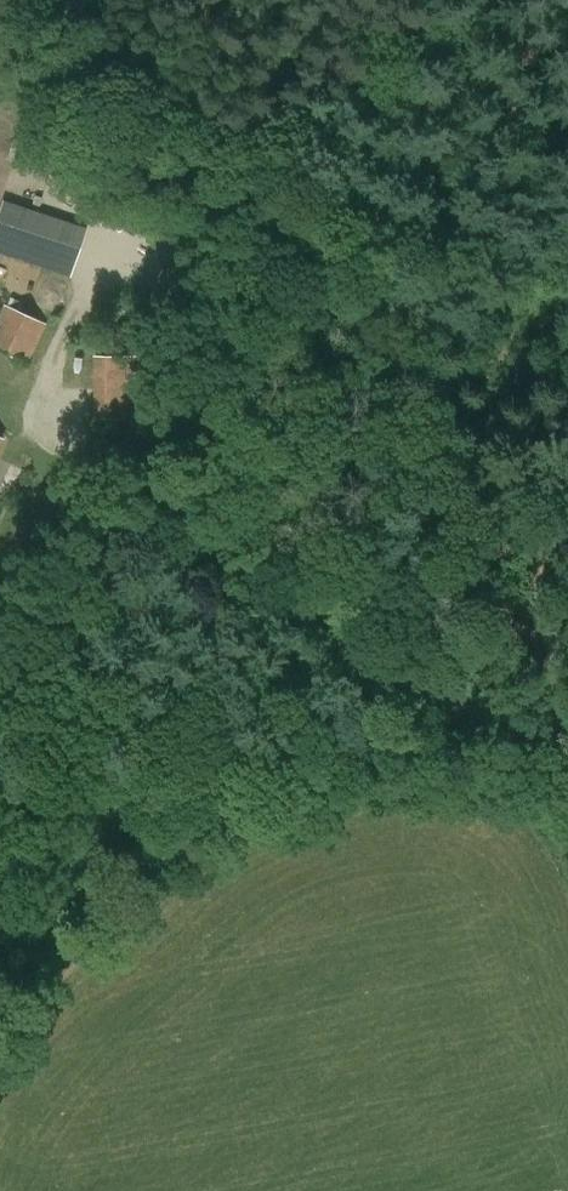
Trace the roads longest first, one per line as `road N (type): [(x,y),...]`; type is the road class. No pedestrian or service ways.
road 1 (track): [(118,496),(273,213),(433,0)]
road 2 (track): [(121,490),(567,781)]
road 3 (track): [(0,696),(118,496),(44,403)]
road 4 (track): [(273,213),(34,110)]

